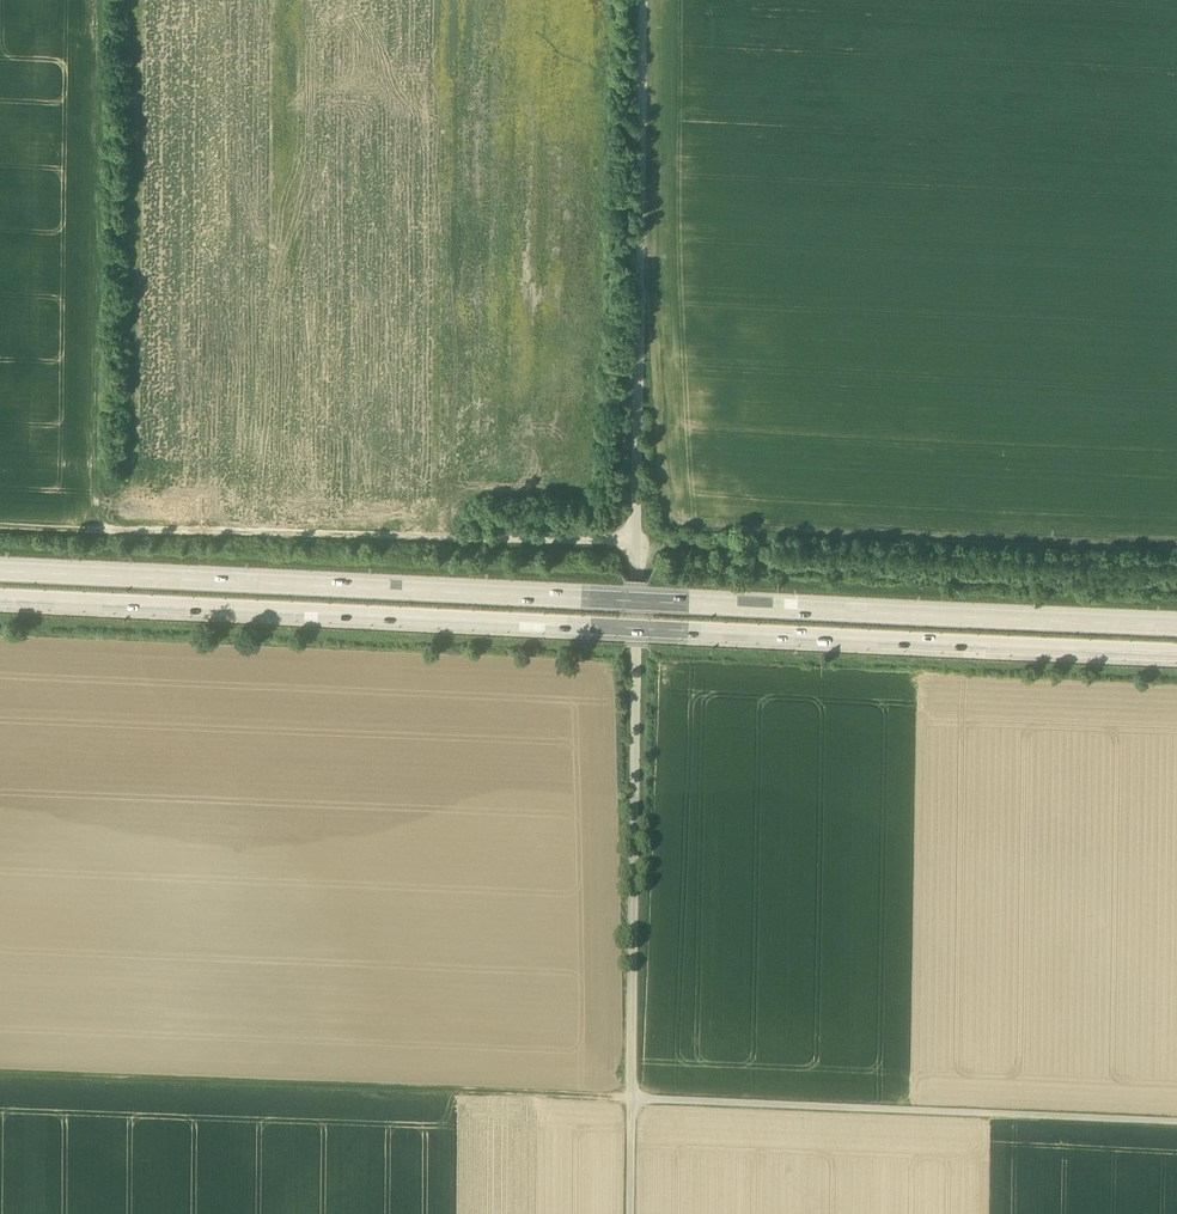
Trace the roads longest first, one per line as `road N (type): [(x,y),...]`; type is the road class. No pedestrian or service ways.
road 1 (motorway): [(0,600),(1176,654)]
road 2 (motorway): [(1176,623),(0,572)]
road 3 (track): [(0,529),(636,544)]
road 4 (track): [(0,1073),(632,1099)]
road 5 (unclassified): [(643,0),(636,570)]
road 6 (unclassified): [(632,1099),(1176,1122)]
road 7 (track): [(102,0),(96,534)]
road 8 (unclassified): [(632,1099),(636,570)]

